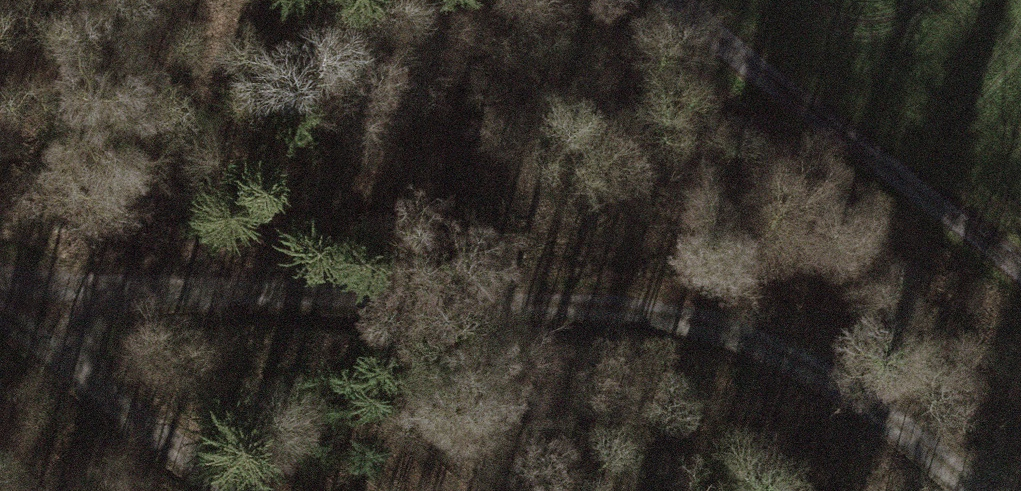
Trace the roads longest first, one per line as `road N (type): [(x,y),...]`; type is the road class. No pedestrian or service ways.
road 1 (track): [(987,490),(792,354),(633,308),(0,278)]
road 2 (track): [(1020,268),(677,0)]
road 3 (track): [(240,490),(182,458),(0,303)]

